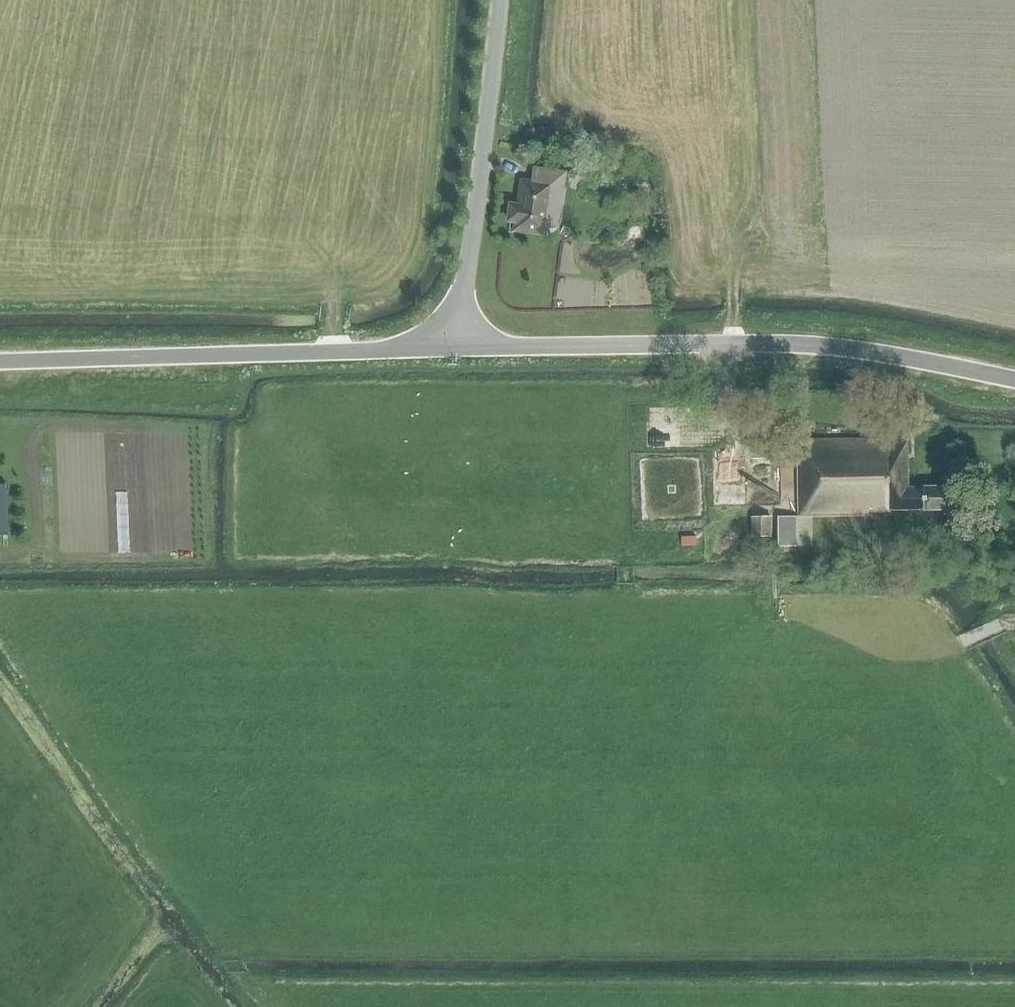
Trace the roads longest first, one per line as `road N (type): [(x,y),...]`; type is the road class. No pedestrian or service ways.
road 1 (tertiary): [(1014,380),(887,353),(789,343),(459,348)]
road 2 (tertiary): [(0,363),(459,348)]
road 3 (tertiary): [(459,348),(500,0)]

